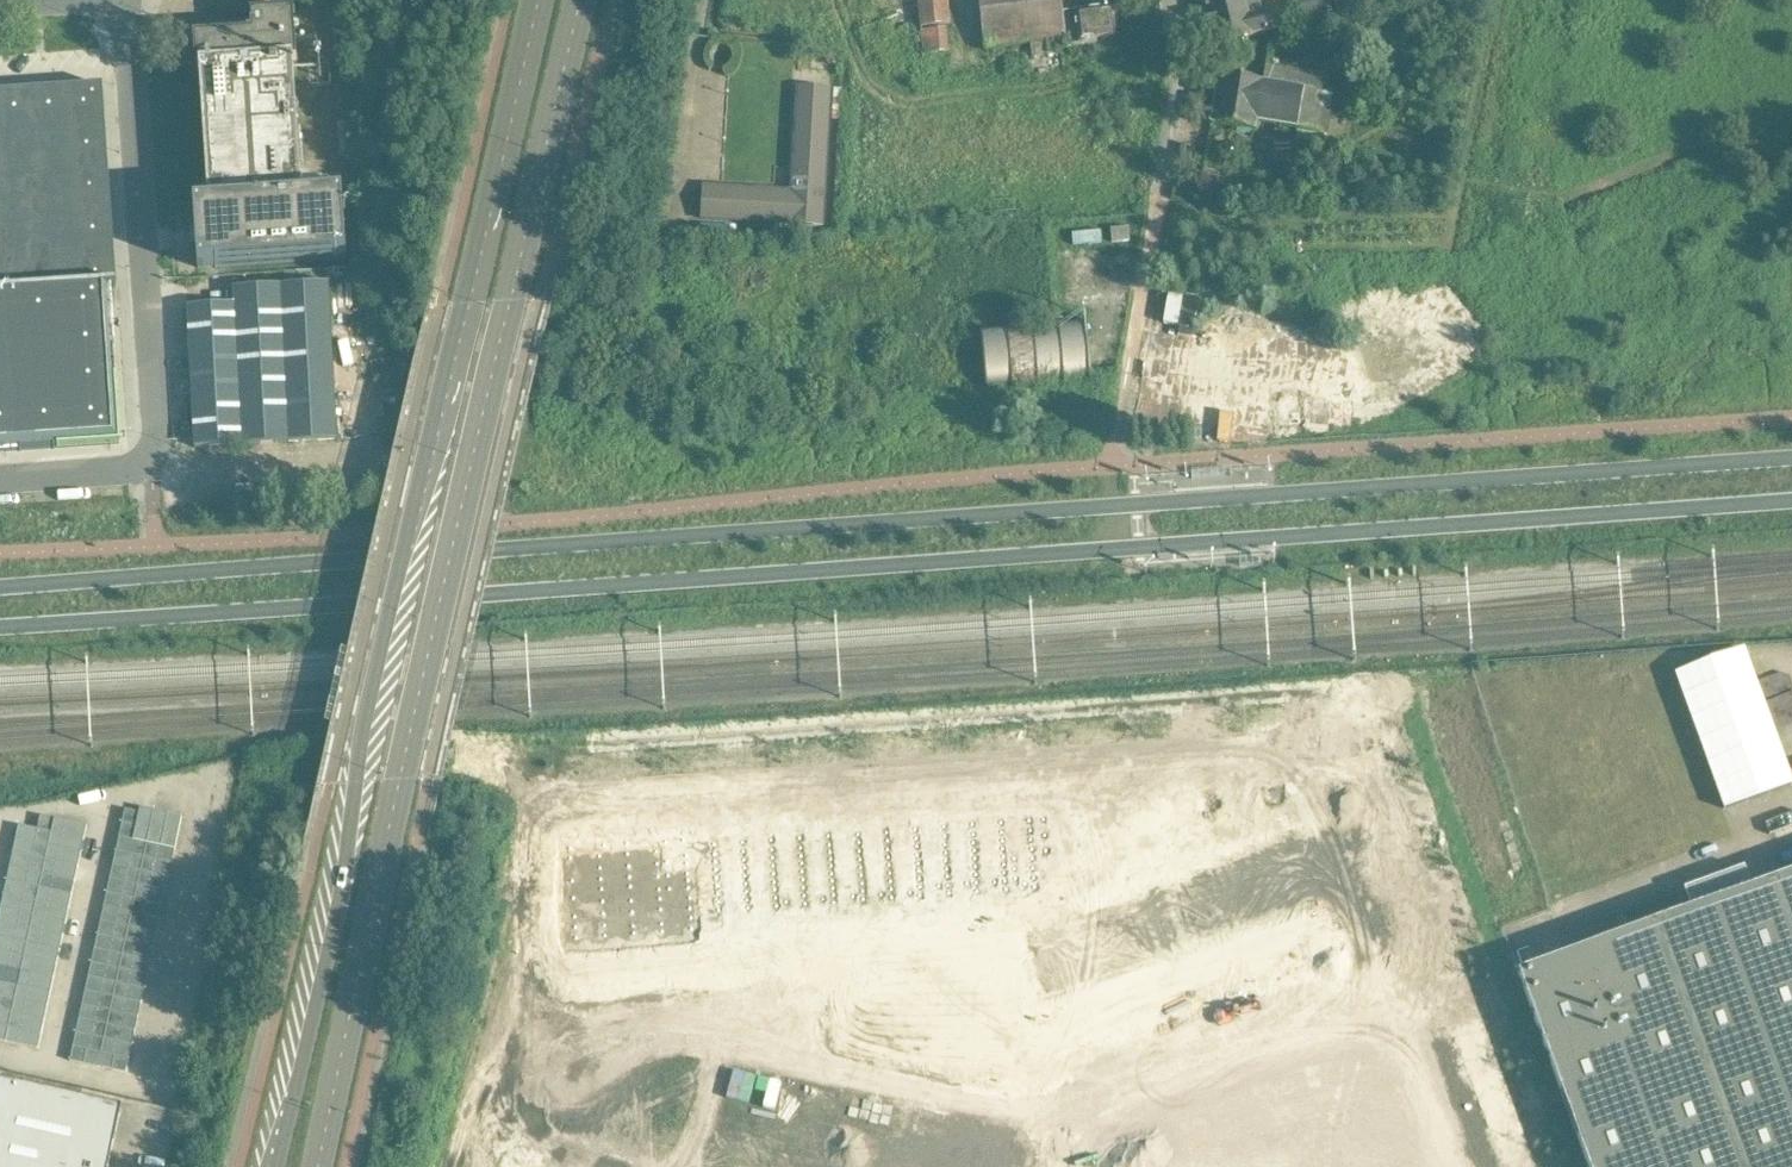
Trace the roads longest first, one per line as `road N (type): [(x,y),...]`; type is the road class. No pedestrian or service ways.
road 1 (residential): [(457,1166),(549,803),(1314,739),(1347,743),(1366,758),(1522,1166)]
road 2 (tertiary): [(321,1166),(510,301),(585,0)]
road 3 (tertiary): [(540,0),(277,1166)]
road 4 (unclassified): [(0,480),(131,470),(157,447),(126,0)]
road 5 (residential): [(1161,193),(1185,46),(1172,0)]

